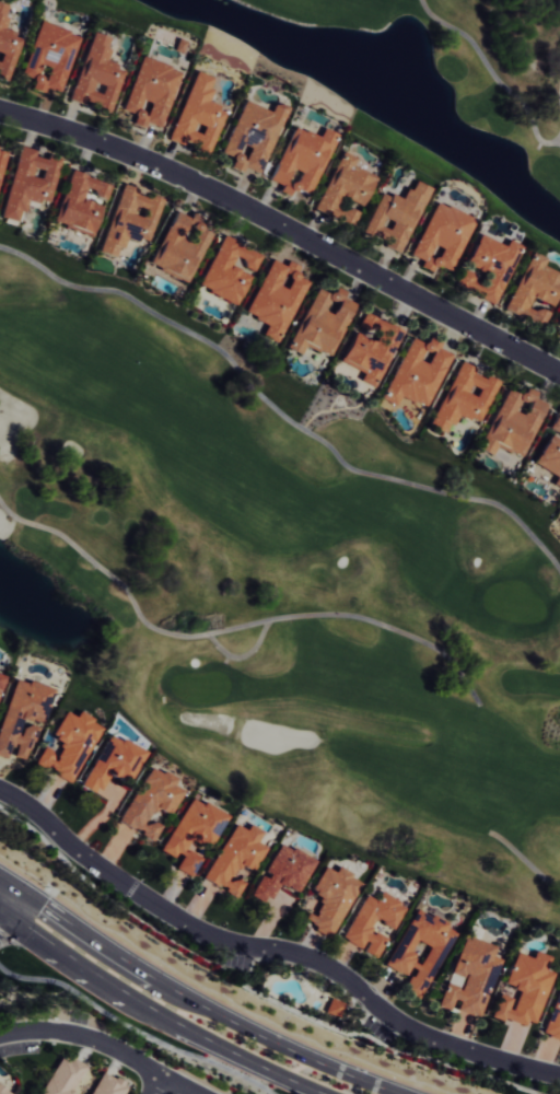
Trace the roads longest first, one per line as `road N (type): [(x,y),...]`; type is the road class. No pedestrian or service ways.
road 1 (residential): [(559,1076),(399,1024),(325,963),(200,932),(82,857),(0,790)]
road 2 (residential): [(0,111),(186,178),(559,375)]
road 3 (secondary): [(399,1093),(180,993),(0,876)]
road 4 (secondary): [(0,909),(187,1032),(327,1093)]
road 5 (residential): [(0,1038),(42,1031),(95,1039),(198,1093)]

